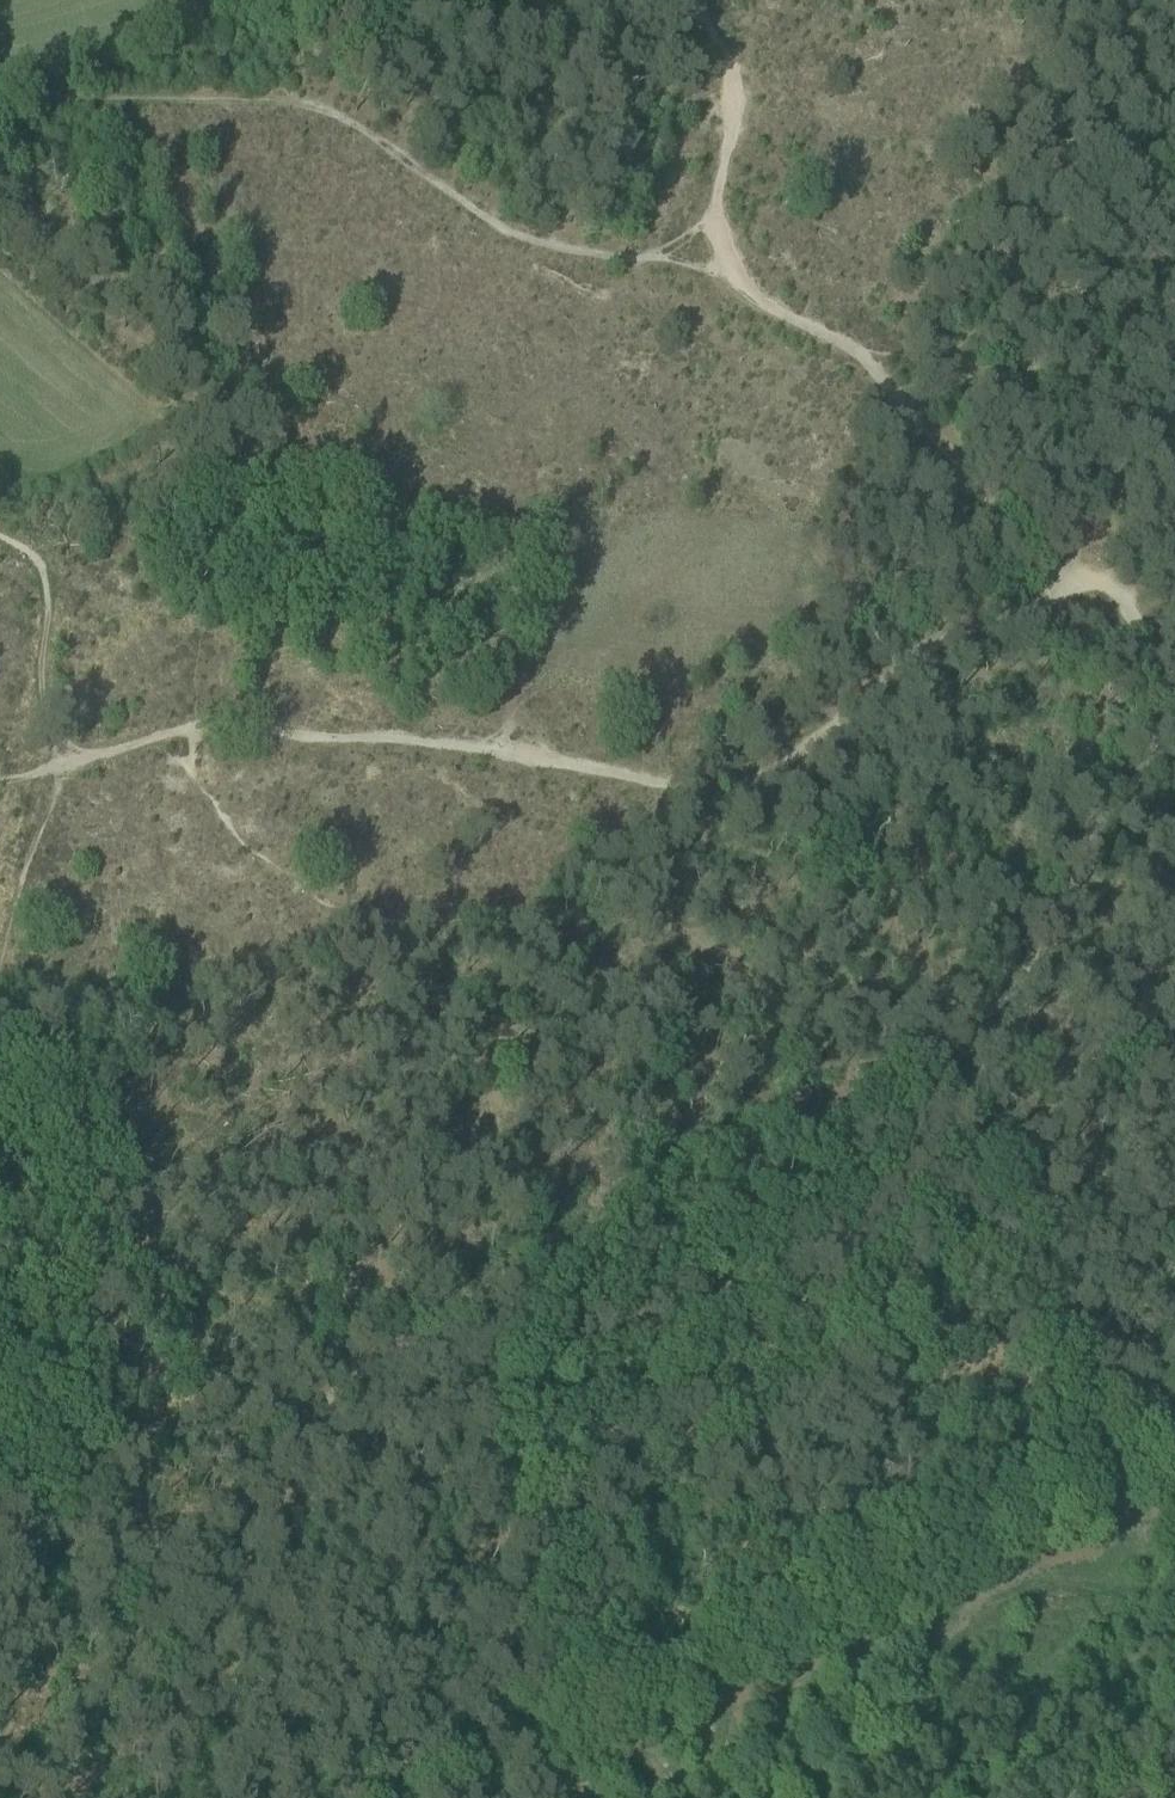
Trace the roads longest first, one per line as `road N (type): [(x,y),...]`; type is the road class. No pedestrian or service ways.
road 1 (track): [(1094,579),(957,640),(744,790),(654,786),(446,742),(242,726),(194,728),(77,761)]
road 2 (track): [(714,217),(651,256),(595,254),(513,234),(322,108),(253,99),(0,93)]
road 3 (track): [(1094,579),(855,351),(733,279),(714,217),(732,92),(703,0)]
road 4 (track): [(0,535),(37,559),(45,577),(45,704),(77,761)]
road 5 (track): [(1174,675),(1094,579)]

